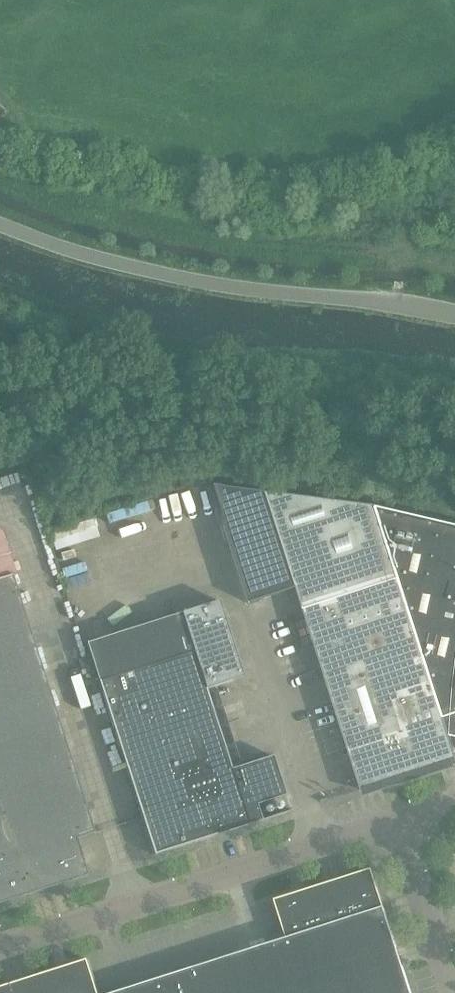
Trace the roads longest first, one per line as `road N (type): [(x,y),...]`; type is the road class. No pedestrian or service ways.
road 1 (unclassified): [(454,319),(161,268),(0,220)]
road 2 (unclassified): [(405,820),(0,952)]
road 3 (unclassified): [(454,982),(405,820)]

